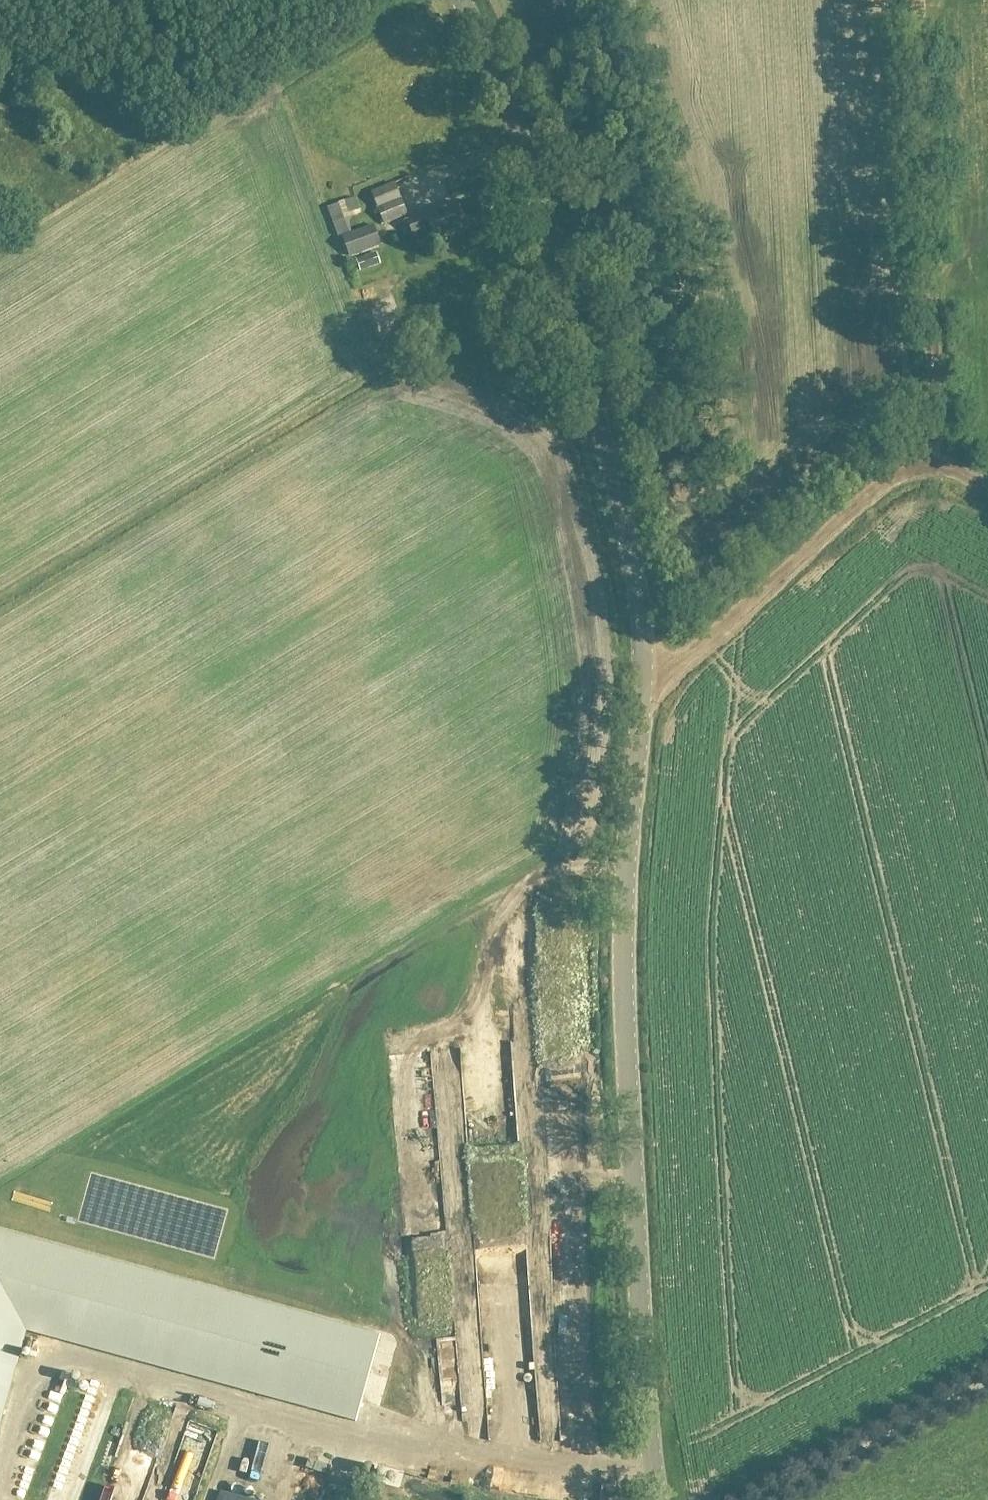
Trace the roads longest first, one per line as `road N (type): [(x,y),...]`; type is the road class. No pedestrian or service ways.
road 1 (tertiary): [(648,1499),(638,1427),(622,924),(643,671),(638,587),(554,251),(521,147),(458,0)]
road 2 (track): [(906,464),(926,441),(937,392),(919,0)]
road 3 (track): [(643,671),(681,660),(906,464)]

